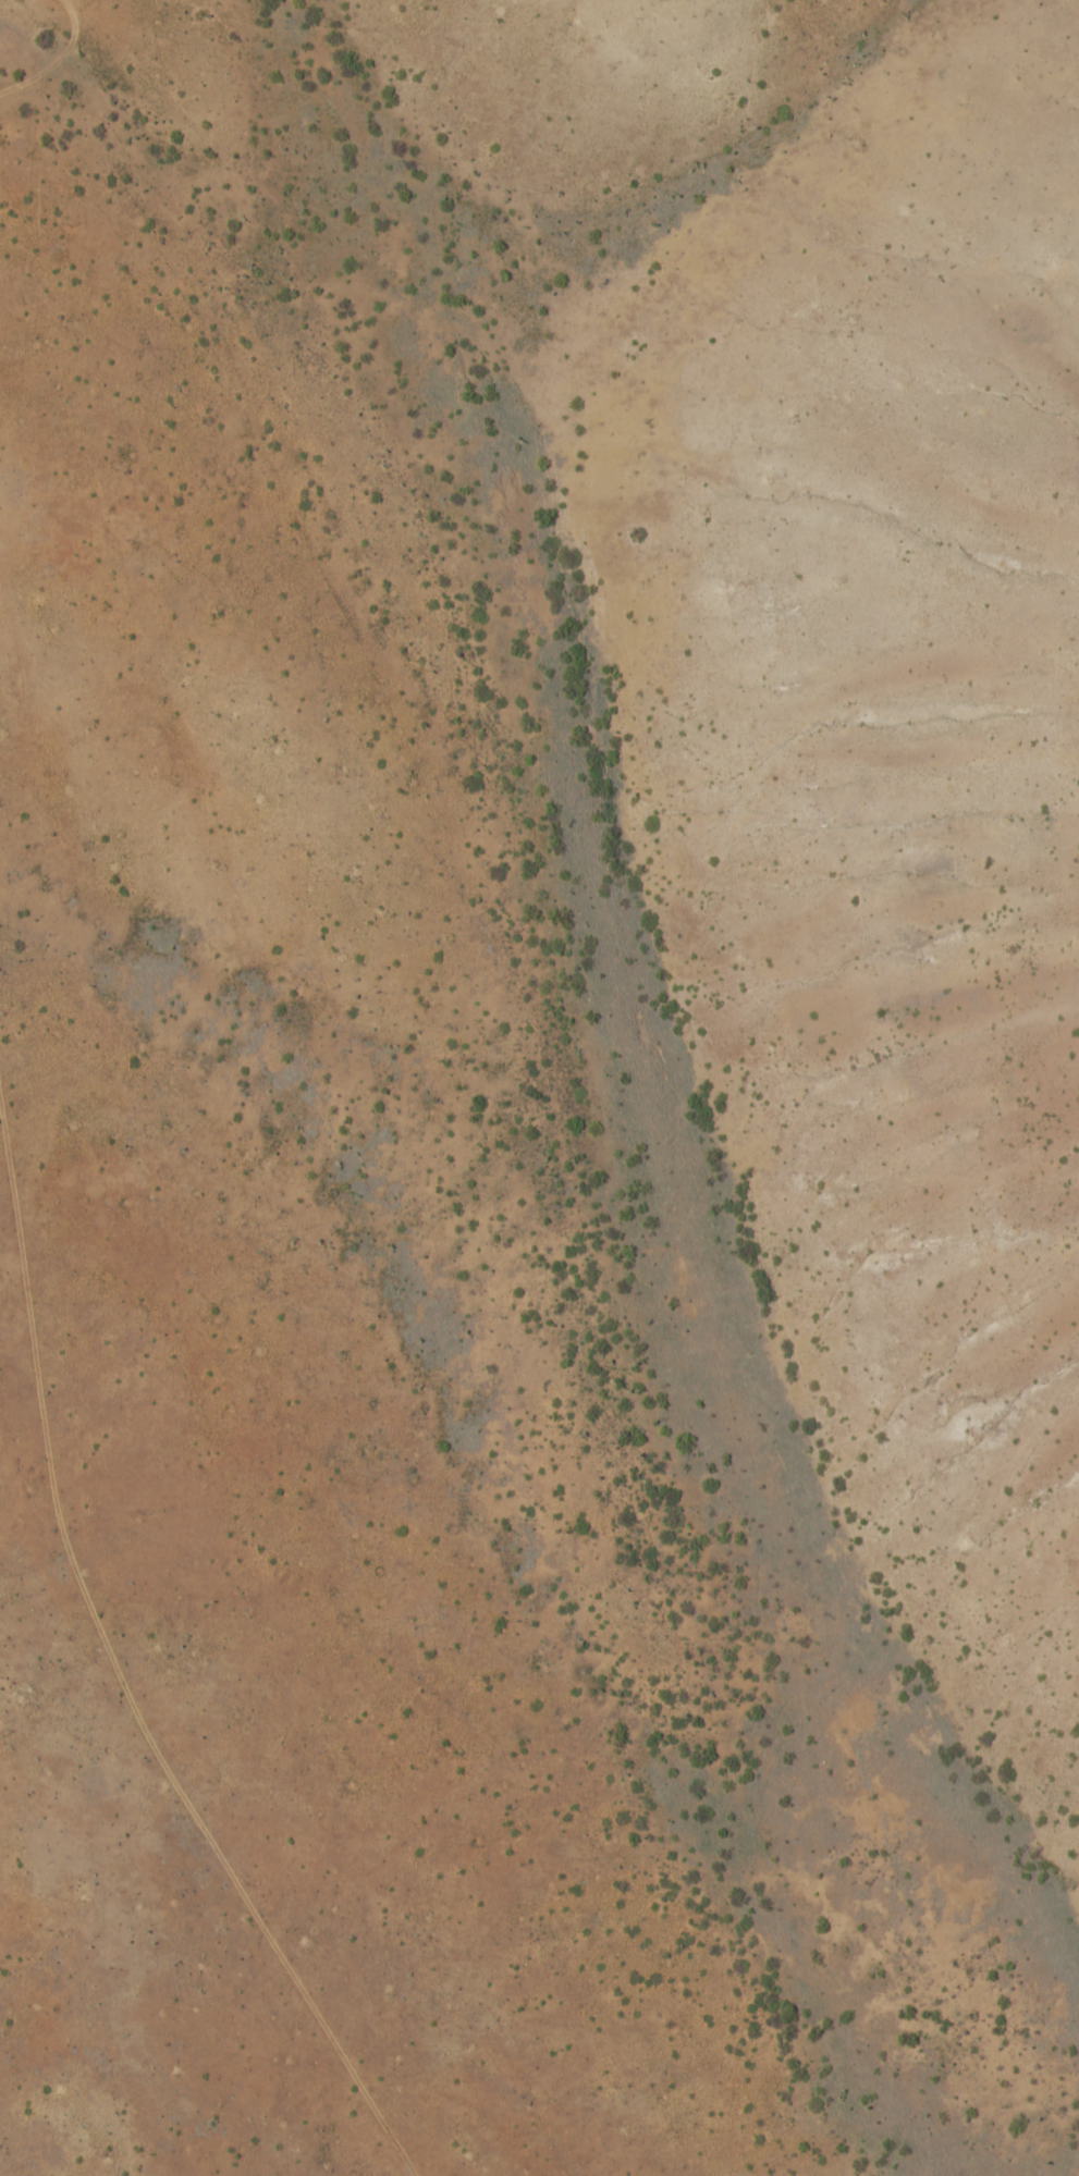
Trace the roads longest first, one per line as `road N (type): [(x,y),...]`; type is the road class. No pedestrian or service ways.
road 1 (track): [(449,2175),(63,1512),(0,1229)]
road 2 (track): [(0,397),(72,21),(54,0)]

